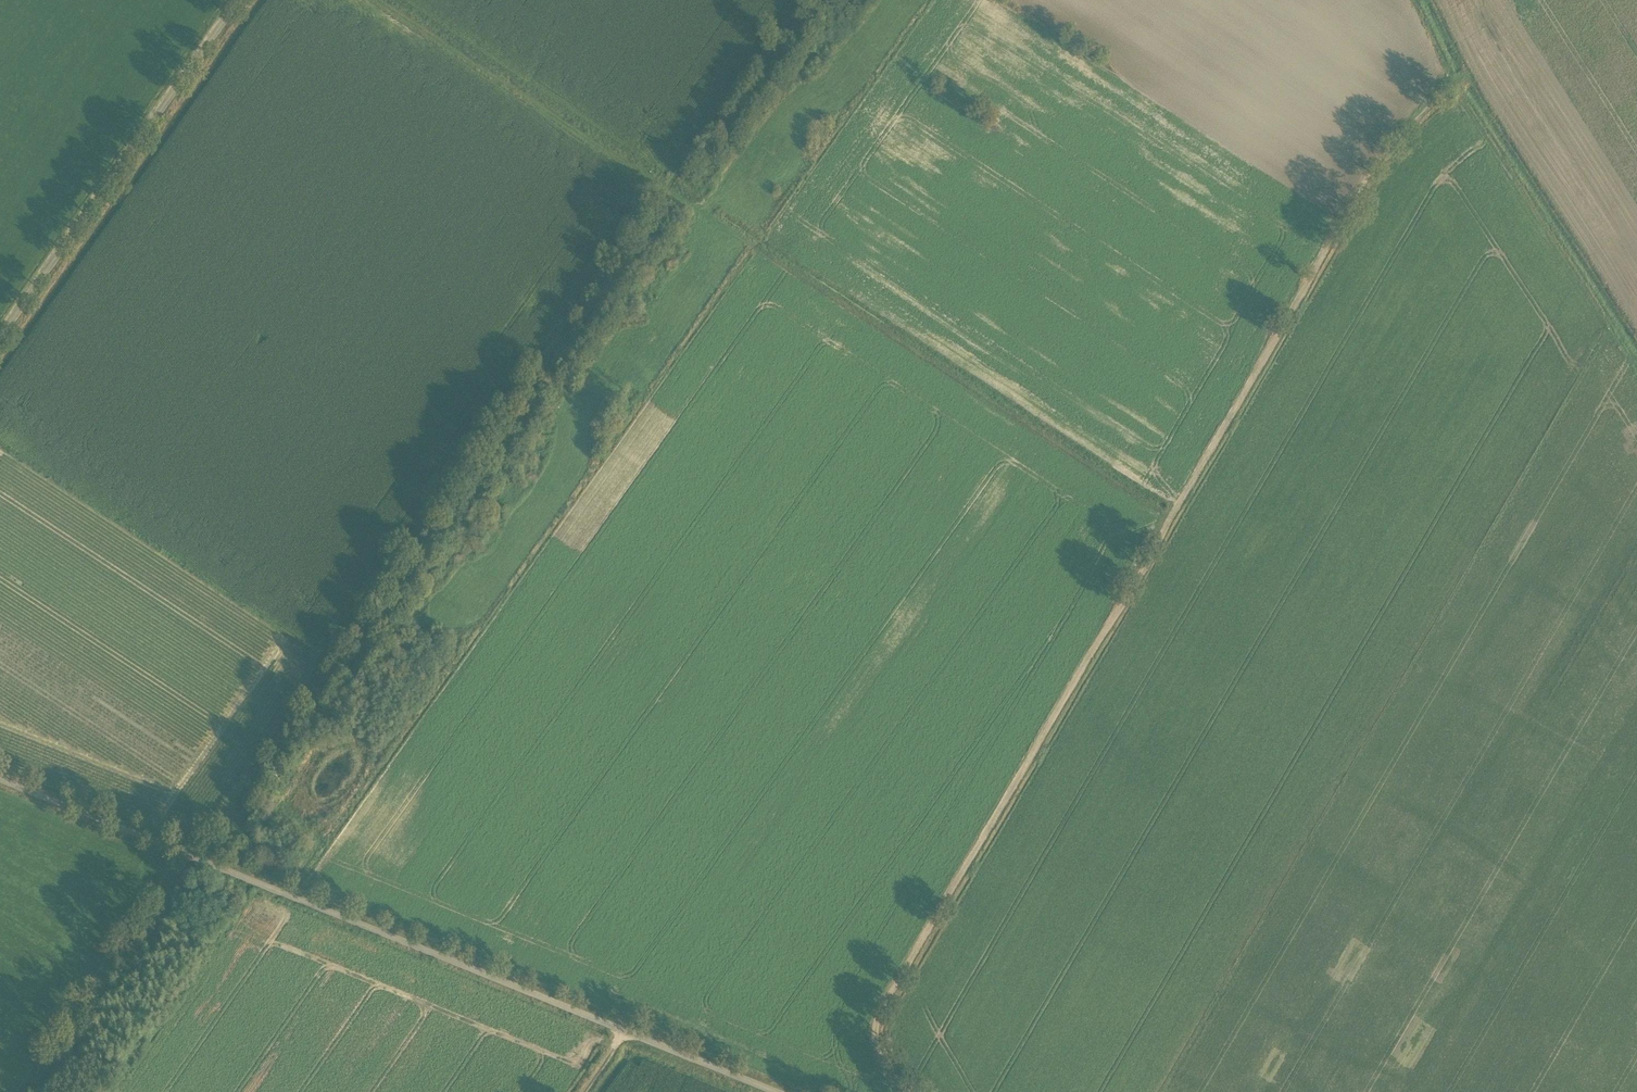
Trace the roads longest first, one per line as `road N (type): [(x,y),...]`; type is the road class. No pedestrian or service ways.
road 1 (track): [(1416,0),(1454,83),(1395,141),(880,1018),(878,1037),(901,1091)]
road 2 (track): [(664,187),(22,1091)]
road 3 (unclassified): [(773,1091),(0,776)]
road 4 (track): [(1172,520),(664,187)]
road 5 (unclassified): [(0,335),(240,0)]
road 6 (track): [(664,187),(376,0)]
road 7 (track): [(798,0),(664,187)]

